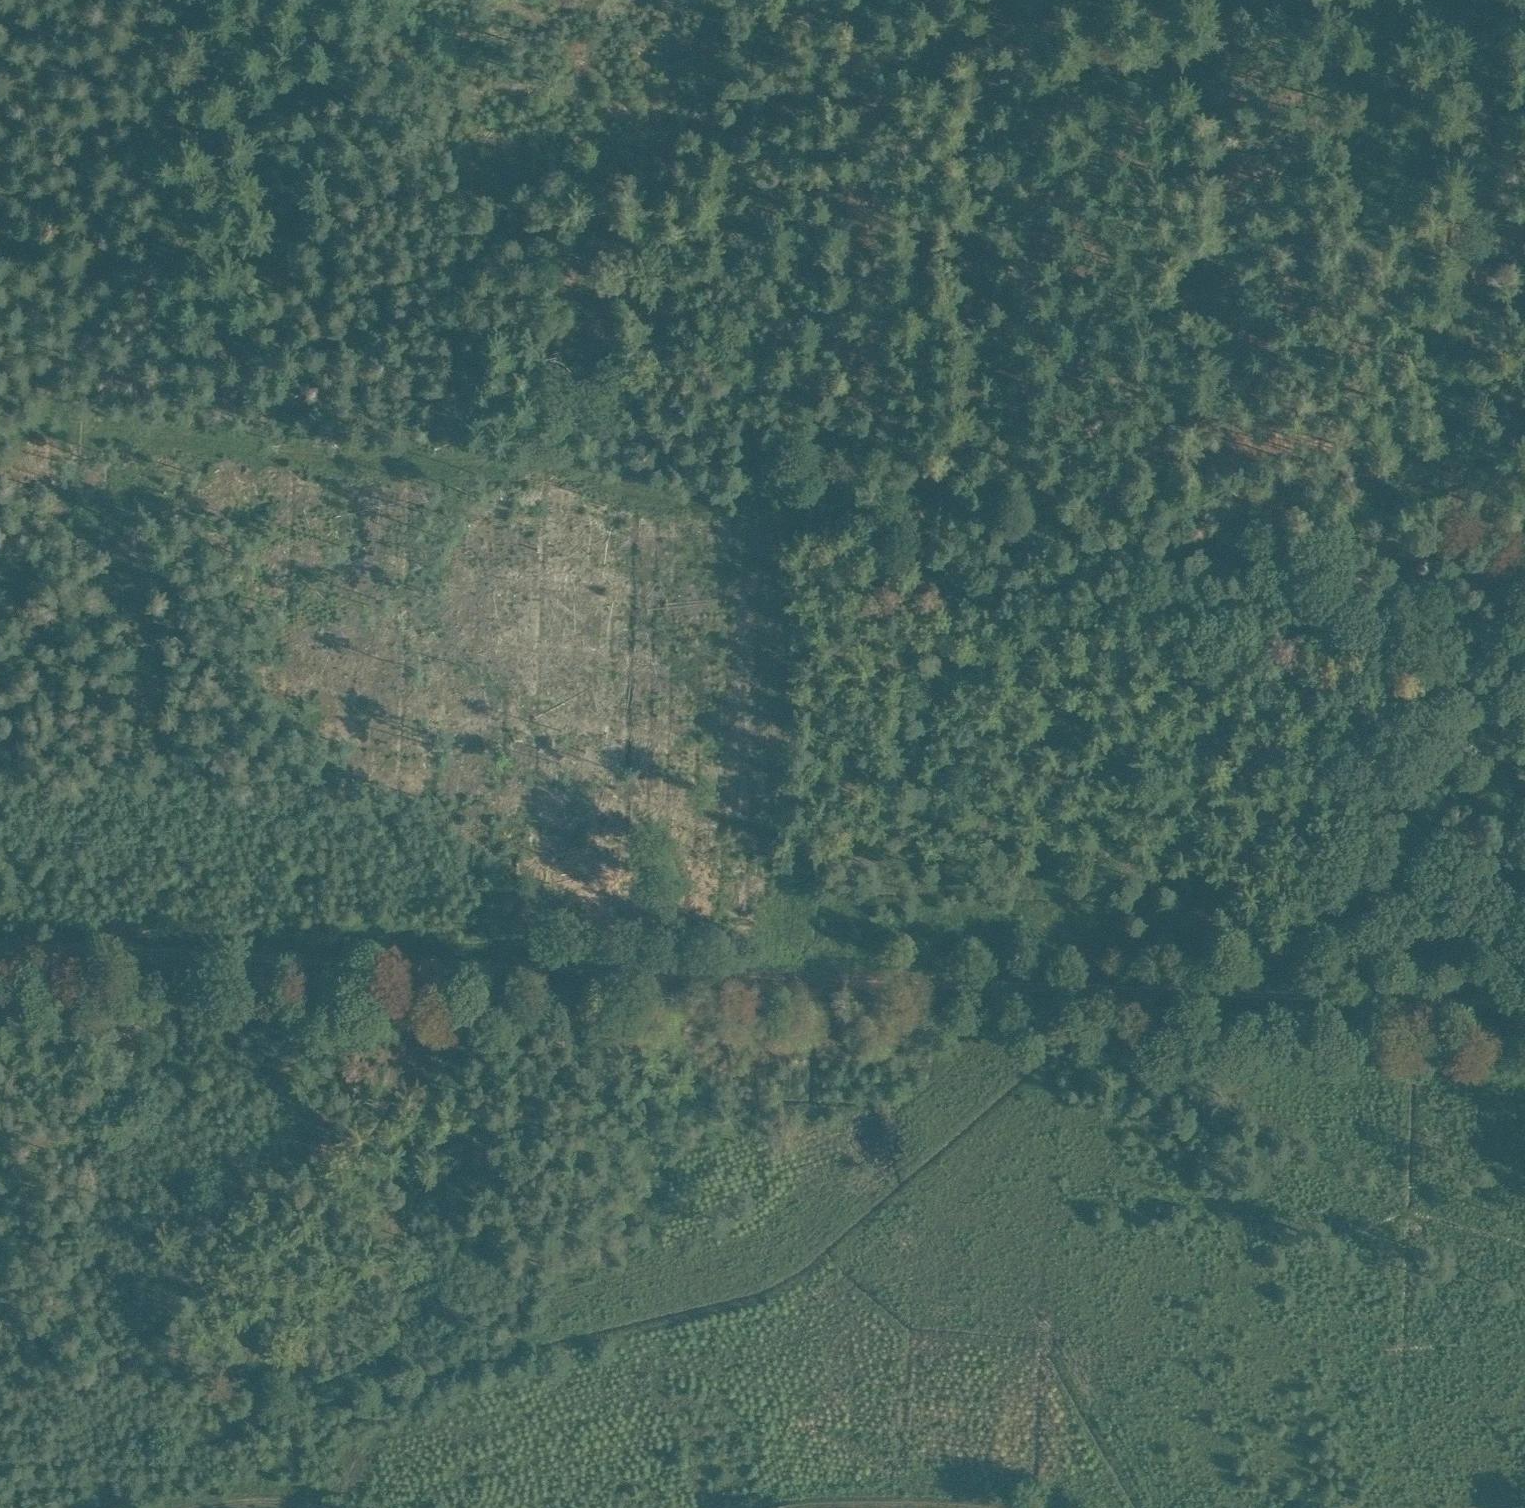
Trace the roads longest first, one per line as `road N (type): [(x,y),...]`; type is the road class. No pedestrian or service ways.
road 1 (track): [(1524,1002),(0,948)]
road 2 (track): [(1018,1507),(941,1495),(834,1507)]
road 3 (track): [(312,1507),(232,1493),(174,1507)]

